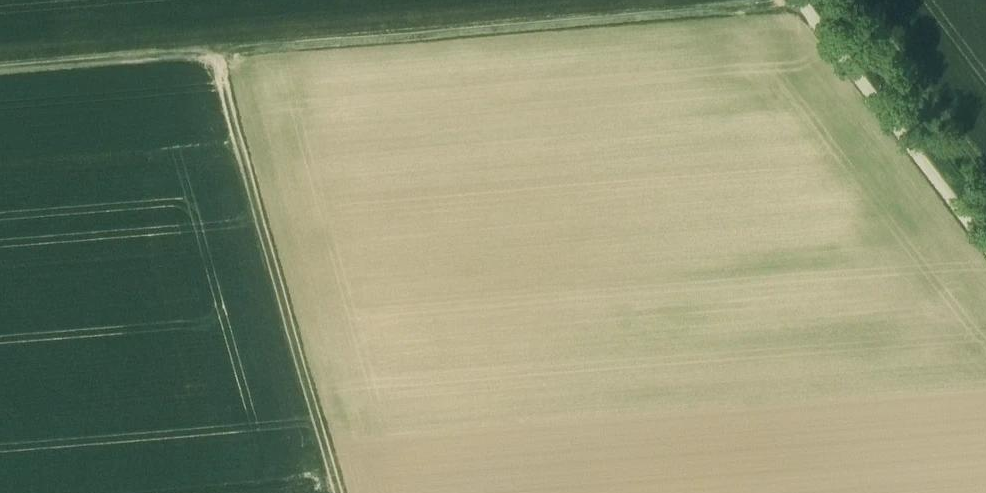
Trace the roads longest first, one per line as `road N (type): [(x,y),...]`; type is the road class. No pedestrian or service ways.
road 1 (track): [(0,87),(227,68),(351,492)]
road 2 (track): [(795,13),(227,68)]
road 3 (track): [(786,0),(985,263)]
road 4 (track): [(985,188),(849,0)]

